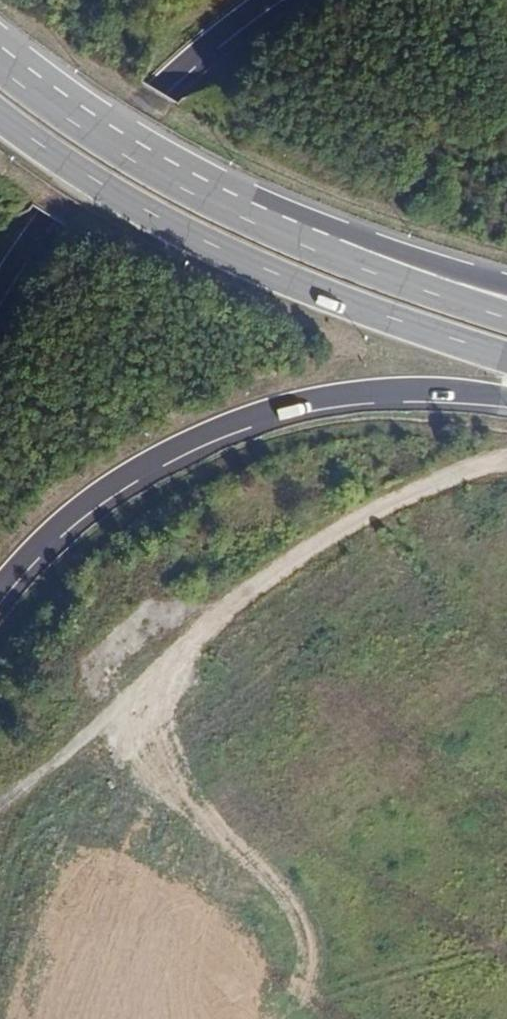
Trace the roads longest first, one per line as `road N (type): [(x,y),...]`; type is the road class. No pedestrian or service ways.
road 1 (track): [(0,810),(353,516),(506,456)]
road 2 (motorway): [(0,599),(106,493),(222,430),(371,396),(506,399)]
road 3 (primary): [(0,113),(154,219),(366,314),(506,359)]
road 4 (motorway): [(0,290),(48,214),(155,89),(265,0)]
road 5 (primary): [(325,252),(142,161),(0,55)]
road 6 (primary): [(506,317),(325,252)]
road 7 (motorway): [(506,286),(325,252)]

